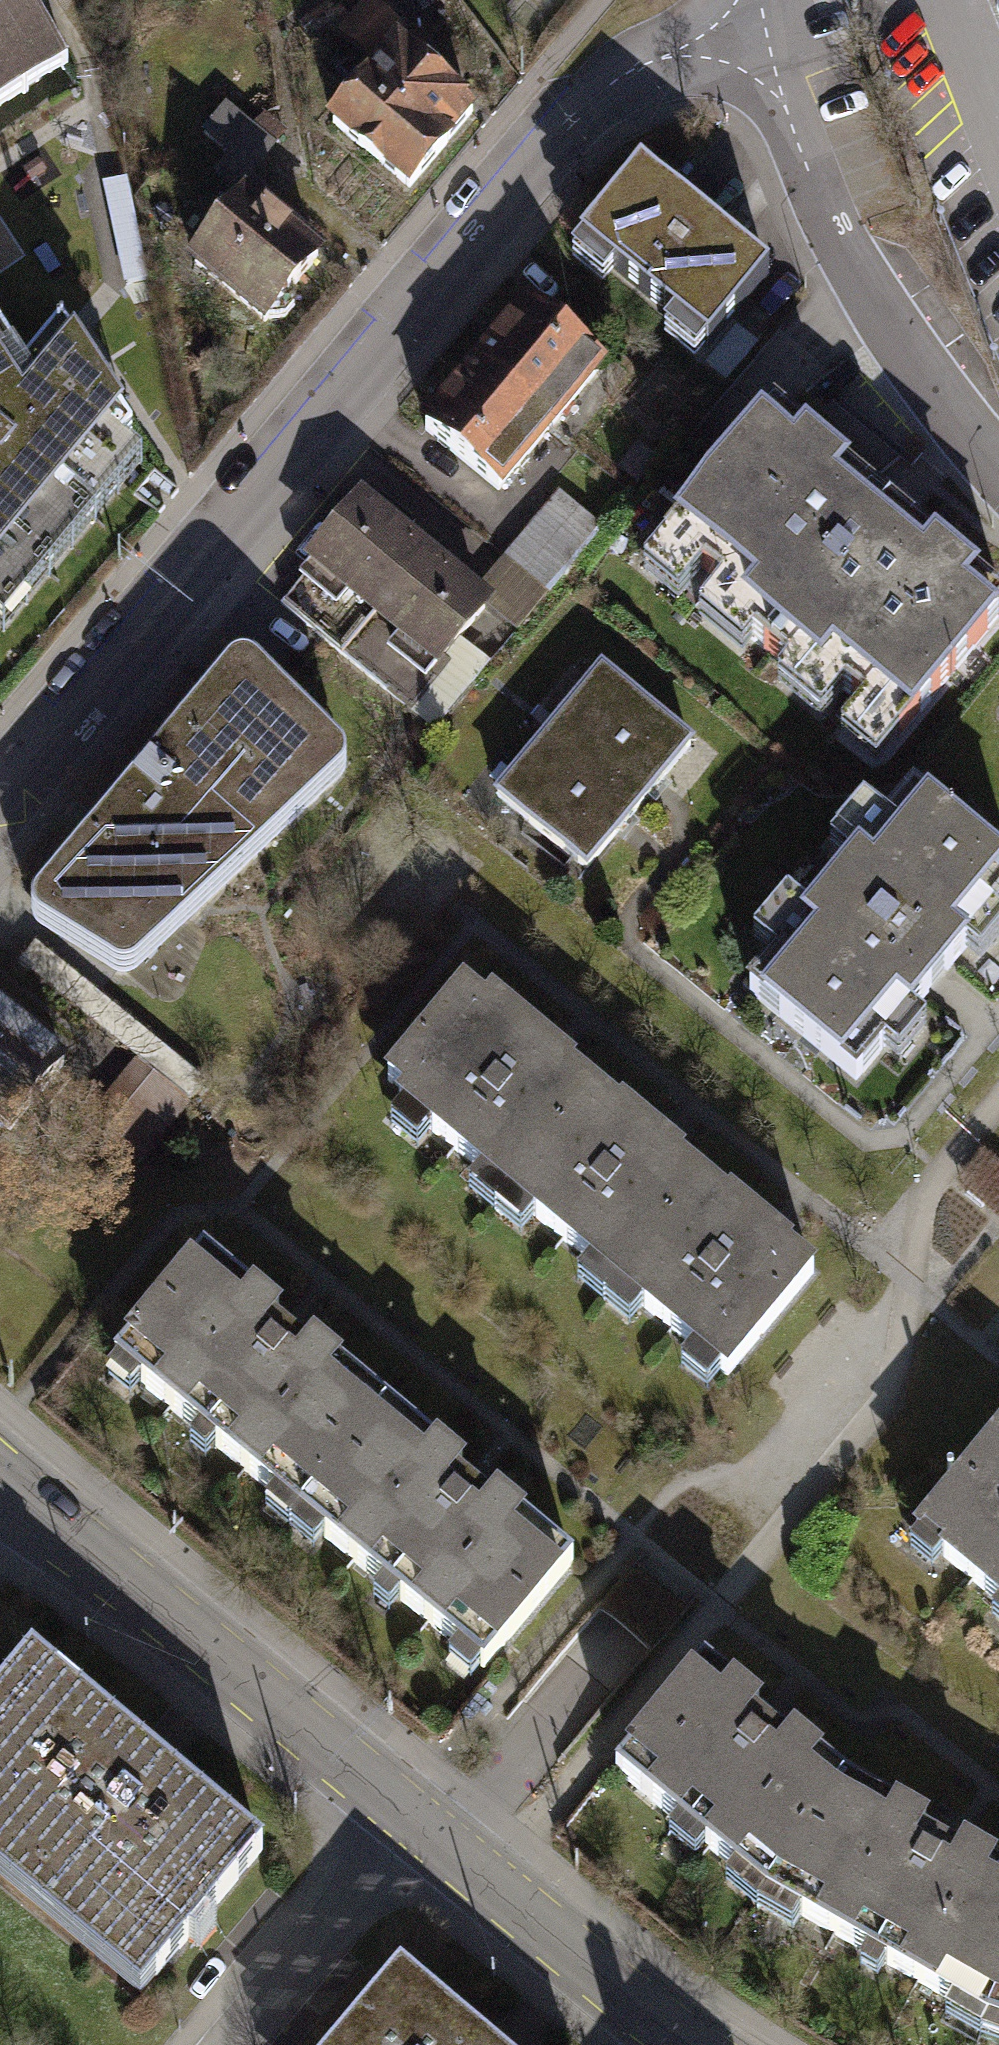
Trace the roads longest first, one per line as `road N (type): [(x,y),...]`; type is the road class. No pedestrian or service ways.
road 1 (tertiary): [(0,806),(607,94),(671,55),(748,25)]
road 2 (tertiary): [(417,1826),(0,1489)]
road 3 (residential): [(748,25),(869,298),(955,442),(998,479)]
road 4 (tertiary): [(694,2044),(417,1826)]
road 5 (residential): [(417,1826),(238,2044)]

